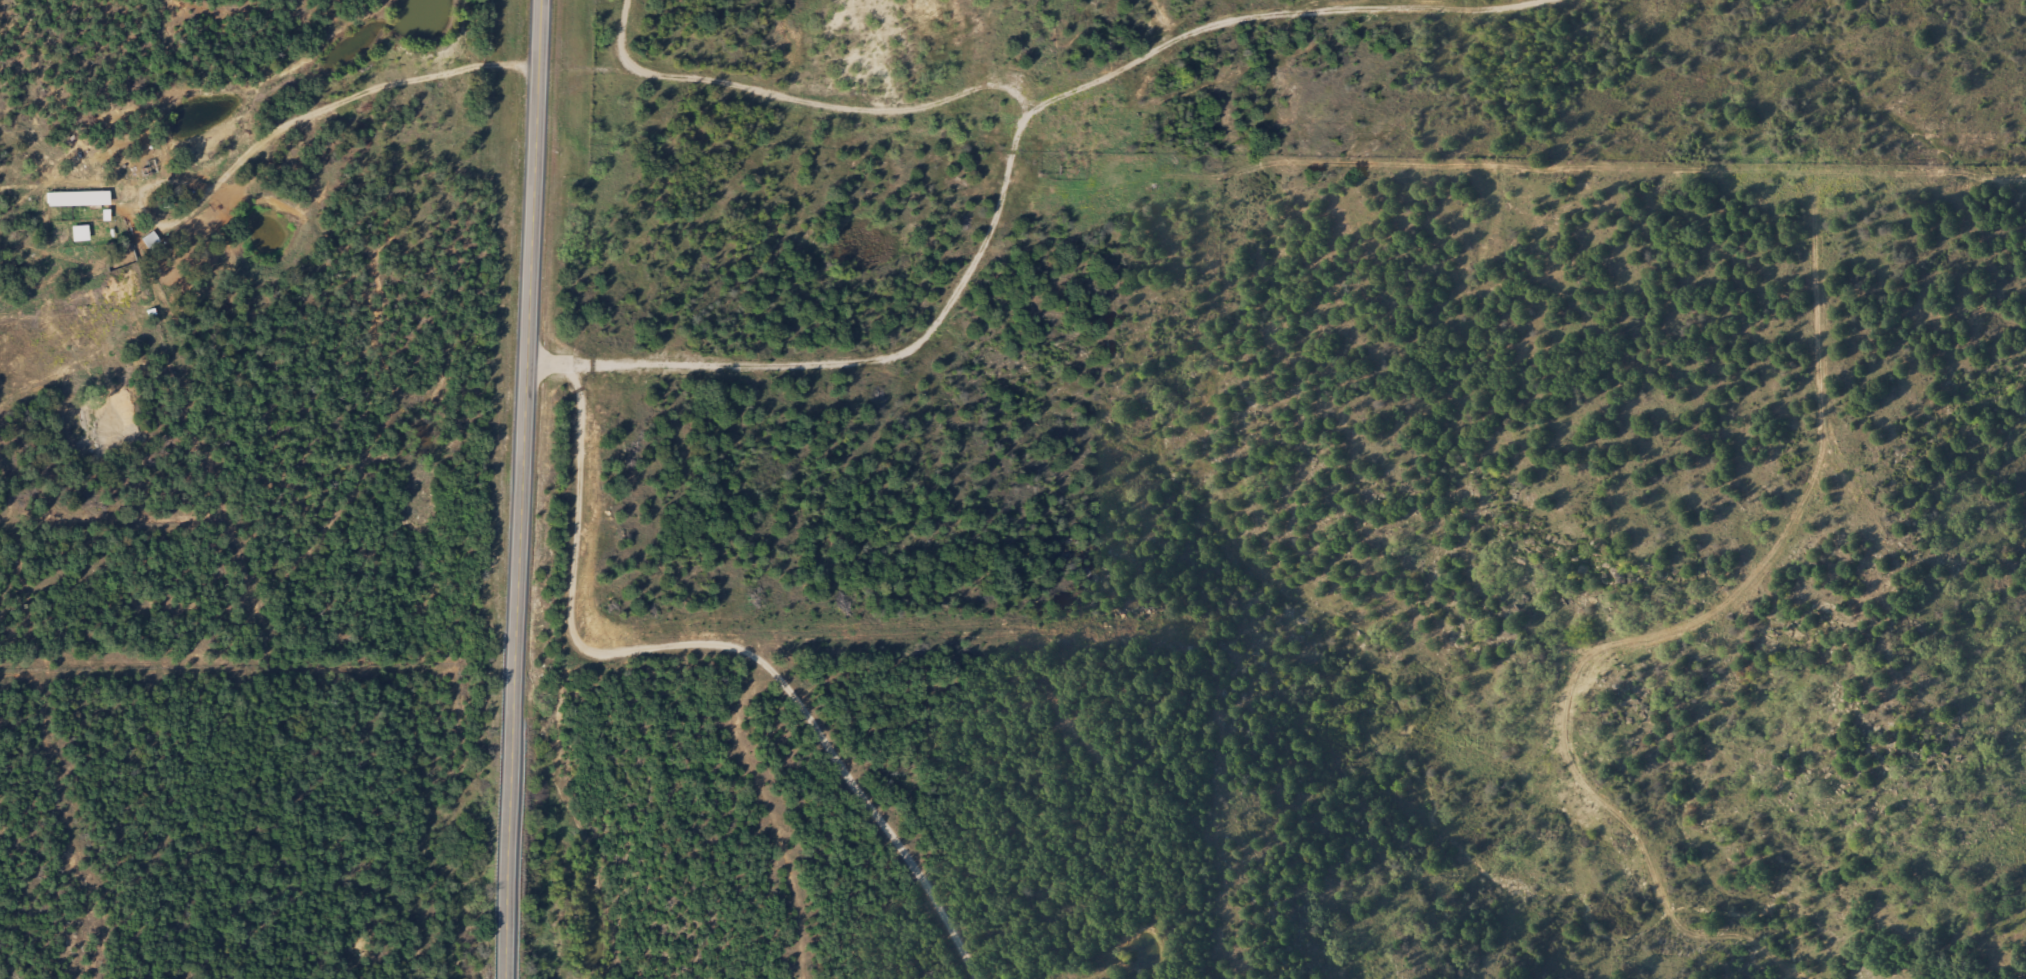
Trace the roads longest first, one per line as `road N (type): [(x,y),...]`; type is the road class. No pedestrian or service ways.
road 1 (primary): [(511,978),(505,867),(539,0)]
road 2 (residential): [(353,0),(347,35),(248,193),(63,364),(0,296)]

